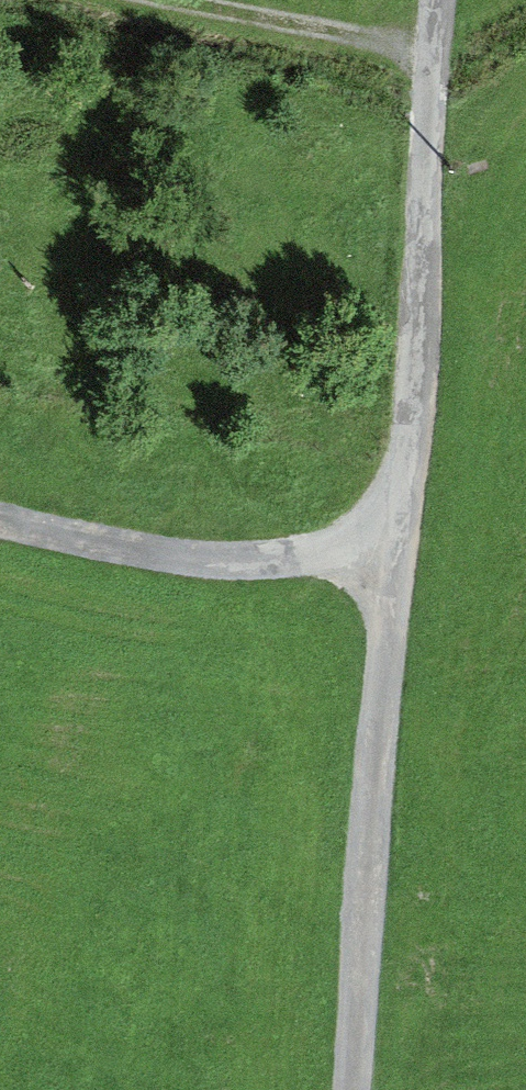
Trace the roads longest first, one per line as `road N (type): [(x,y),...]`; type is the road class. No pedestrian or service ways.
road 1 (track): [(354,1089),(387,628),(366,548),(405,449),(432,197),(441,0)]
road 2 (track): [(0,518),(217,565),(284,564),(366,548)]
road 3 (track): [(165,0),(437,52)]

